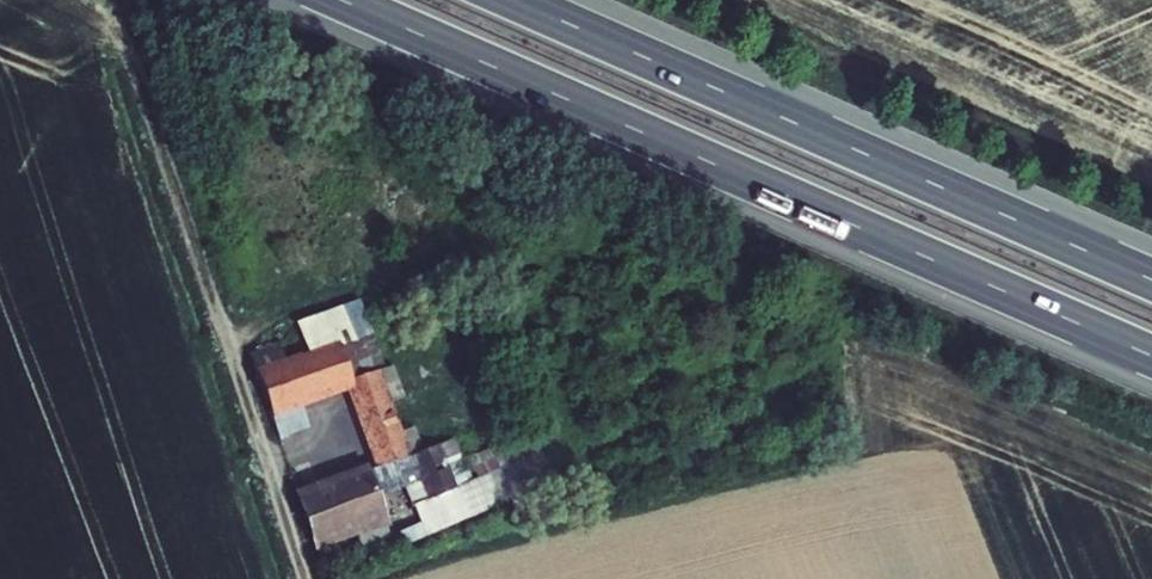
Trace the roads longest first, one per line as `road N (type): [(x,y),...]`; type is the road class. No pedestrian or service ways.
road 1 (motorway): [(342,0),(1151,356)]
road 2 (motorway): [(1151,280),(514,0)]
road 3 (unclassified): [(305,578),(127,56)]

